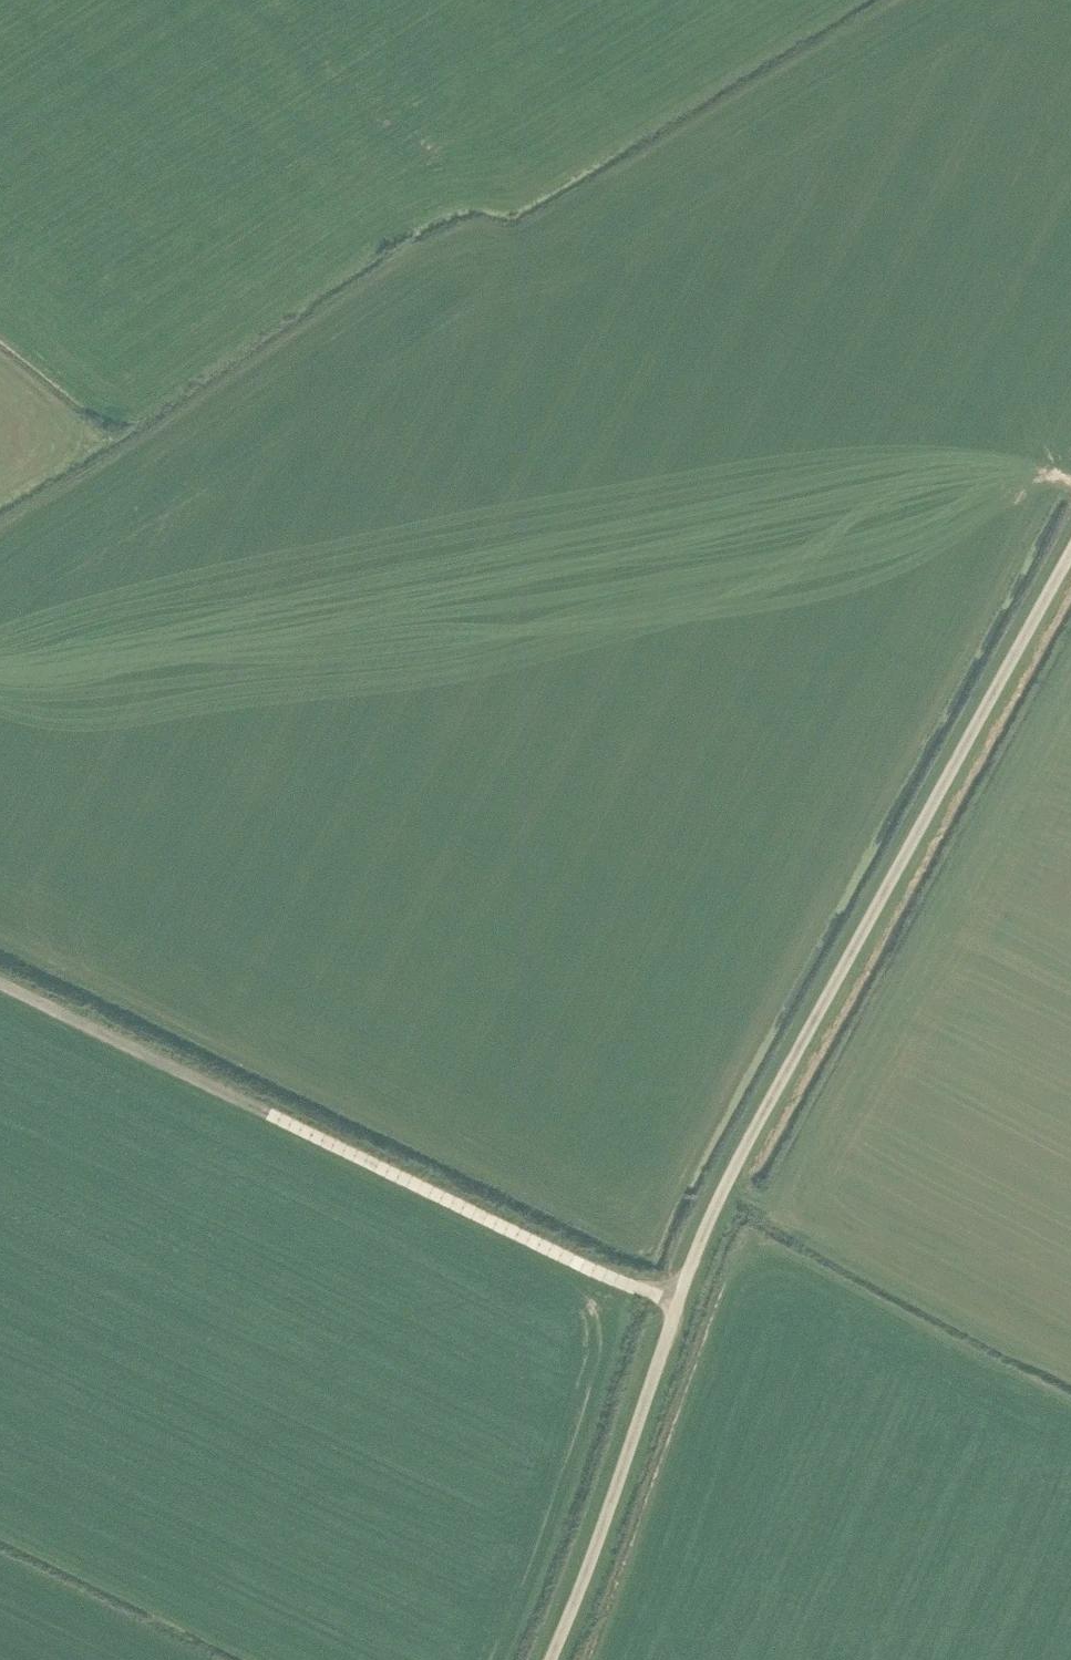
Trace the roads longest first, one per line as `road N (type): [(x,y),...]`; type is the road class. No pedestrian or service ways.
road 1 (unclassified): [(550,1659),(680,1295),(753,1127),(1070,548)]

